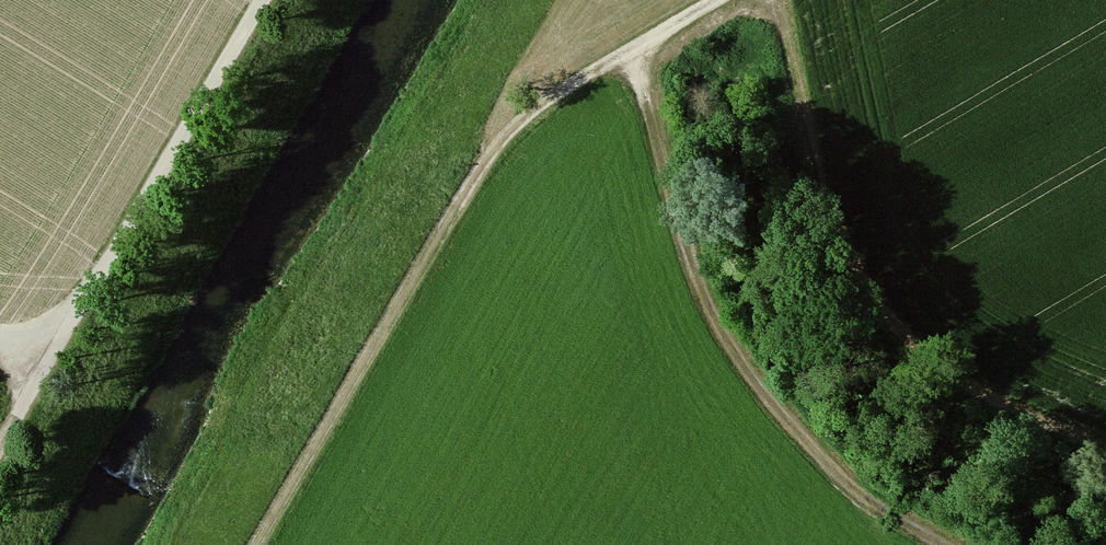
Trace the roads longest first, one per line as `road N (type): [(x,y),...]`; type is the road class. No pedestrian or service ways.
road 1 (track): [(714,0),(536,106),(490,151),(257,544)]
road 2 (track): [(629,49),(681,240),(725,341),(756,388),(833,472),(938,544)]
road 3 (track): [(261,0),(40,374),(0,350)]

